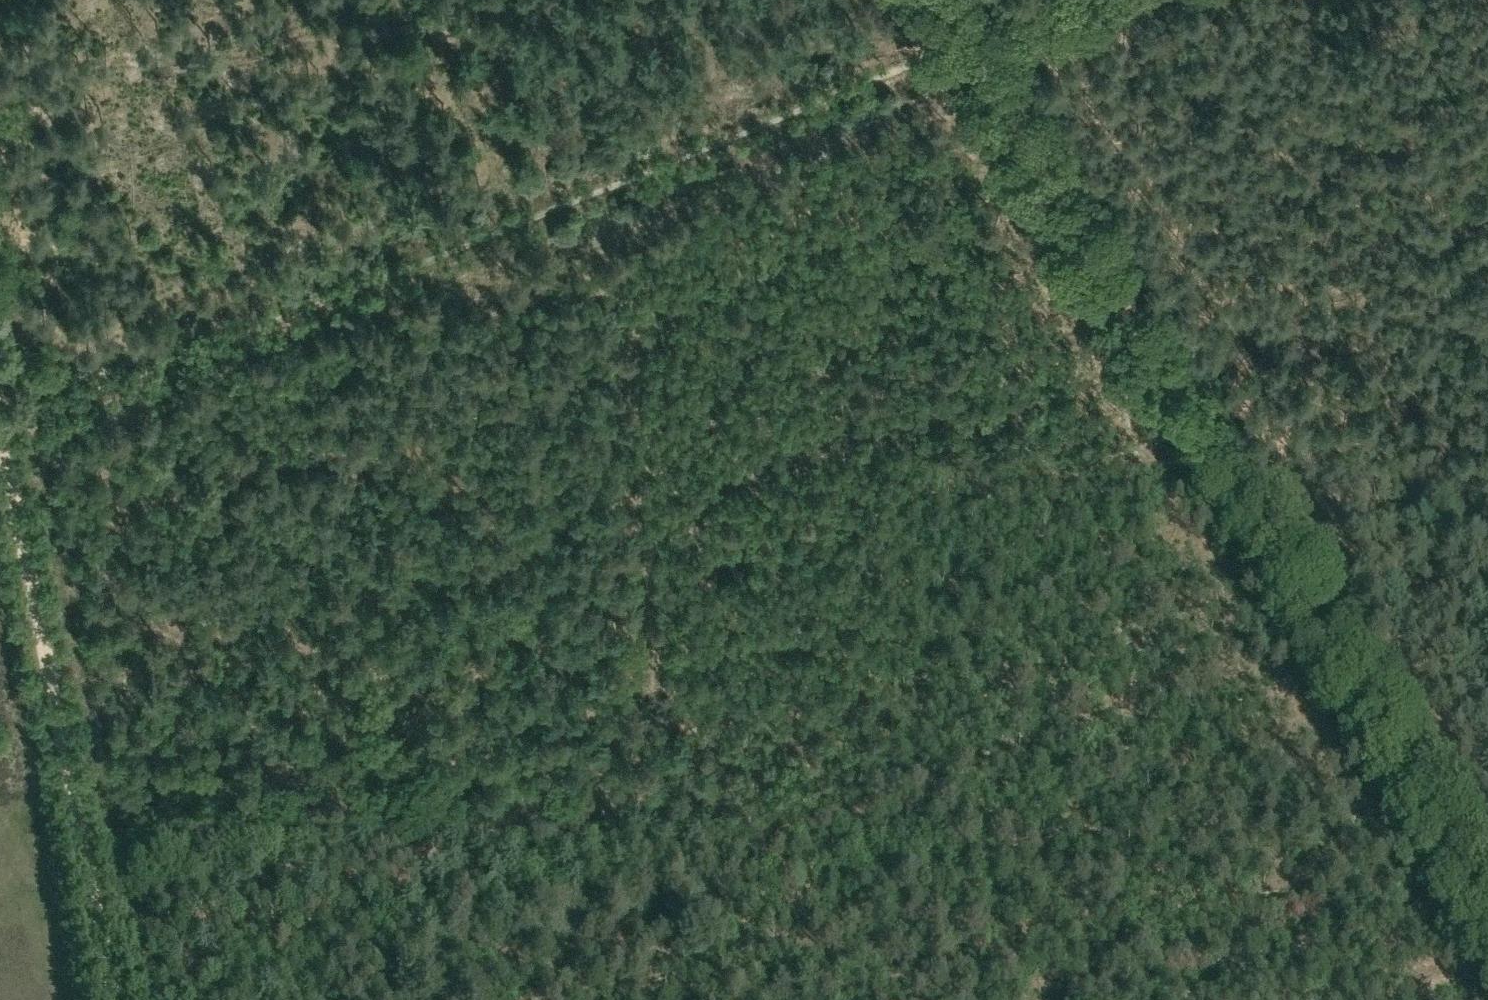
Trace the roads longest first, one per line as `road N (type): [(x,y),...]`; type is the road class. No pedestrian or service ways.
road 1 (track): [(973,39),(2,424)]
road 2 (track): [(973,39),(1311,613)]
road 3 (track): [(1311,613),(1487,916)]
road 4 (track): [(1311,613),(1487,530)]

